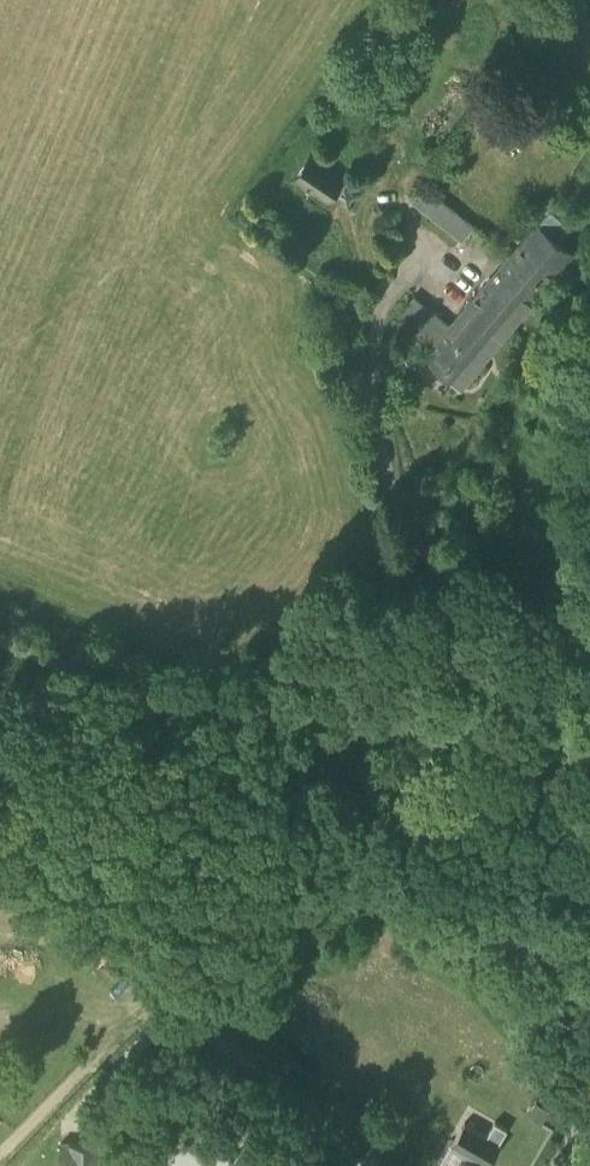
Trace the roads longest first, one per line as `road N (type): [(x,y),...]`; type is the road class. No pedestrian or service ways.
road 1 (track): [(0,645),(370,791),(589,961)]
road 2 (track): [(370,791),(188,968)]

